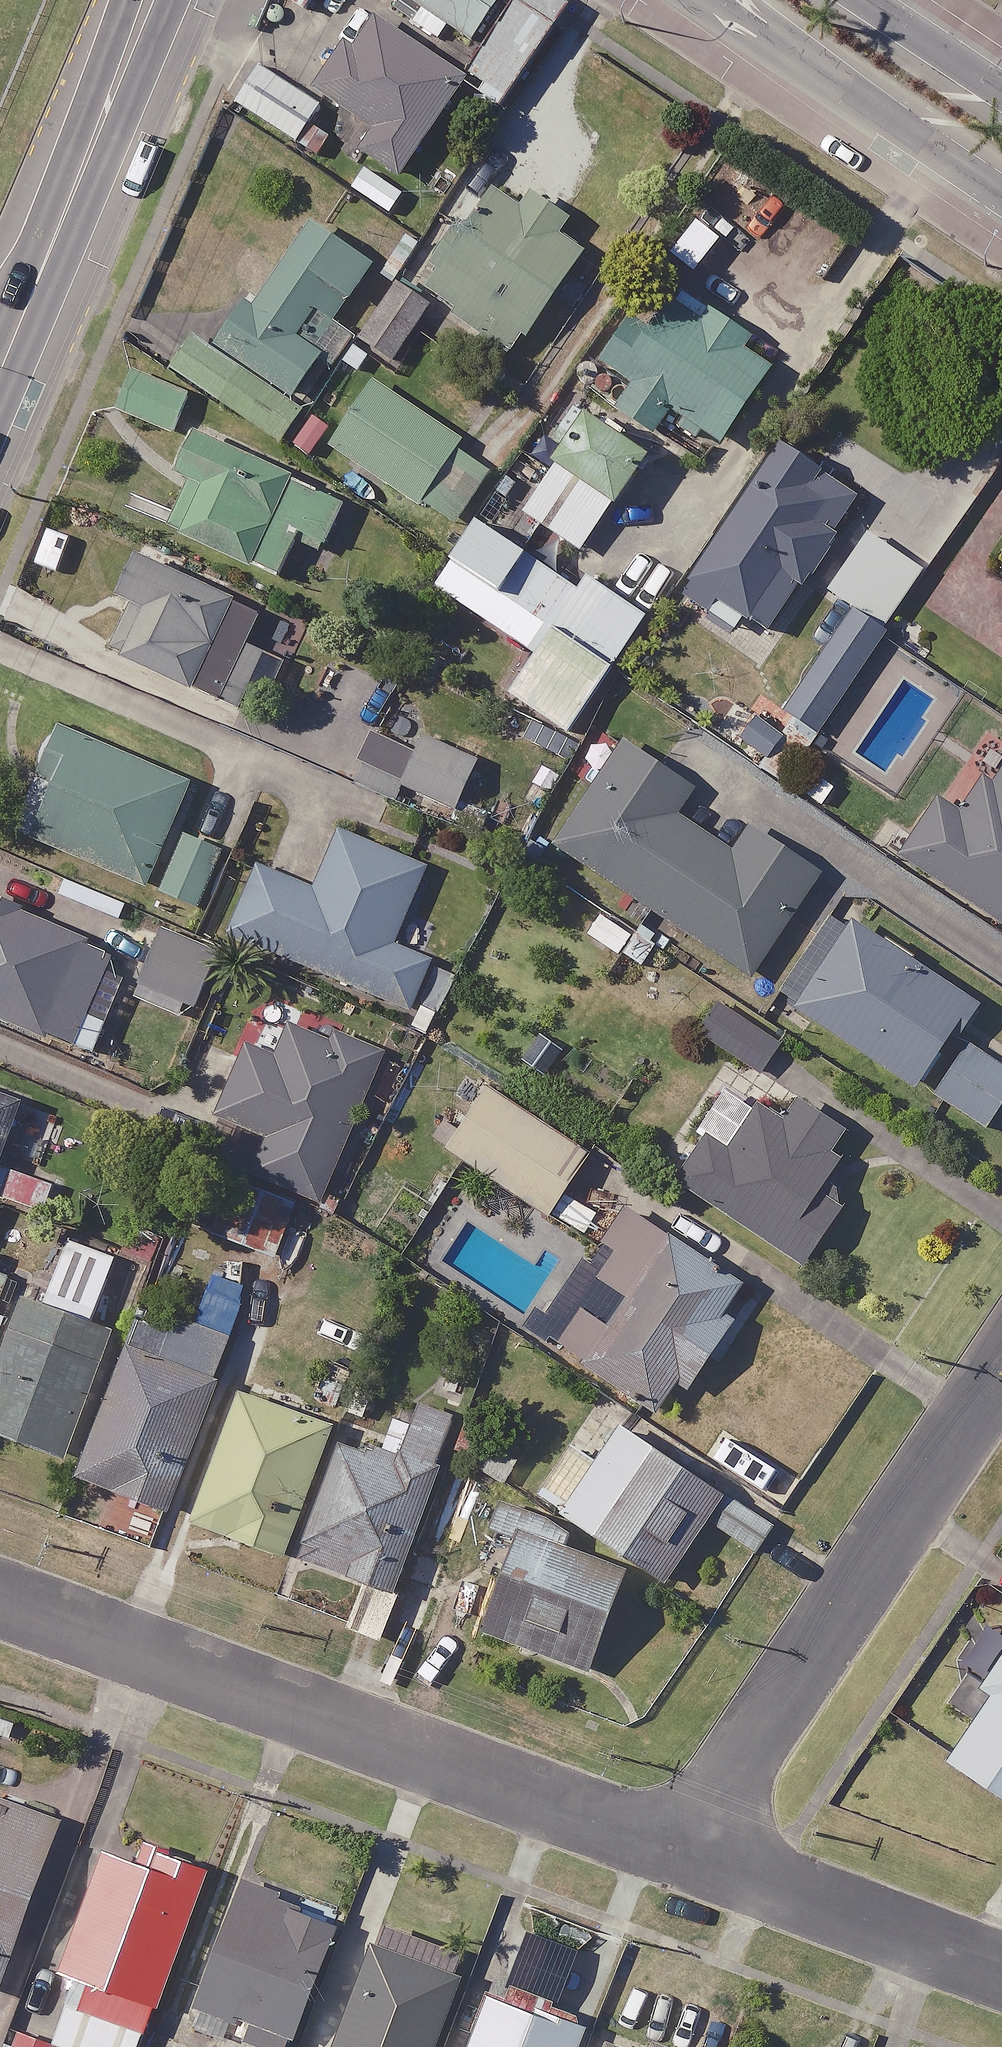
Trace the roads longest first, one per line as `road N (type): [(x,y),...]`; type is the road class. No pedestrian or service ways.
road 1 (residential): [(694,1846),(0,1596)]
road 2 (residential): [(1001,1377),(694,1846)]
road 3 (tertiary): [(0,350),(145,0)]
road 4 (secondary): [(1001,198),(713,0)]
road 5 (residential): [(1001,1962),(694,1846)]
road 6 (secondary): [(862,0),(1001,93)]

